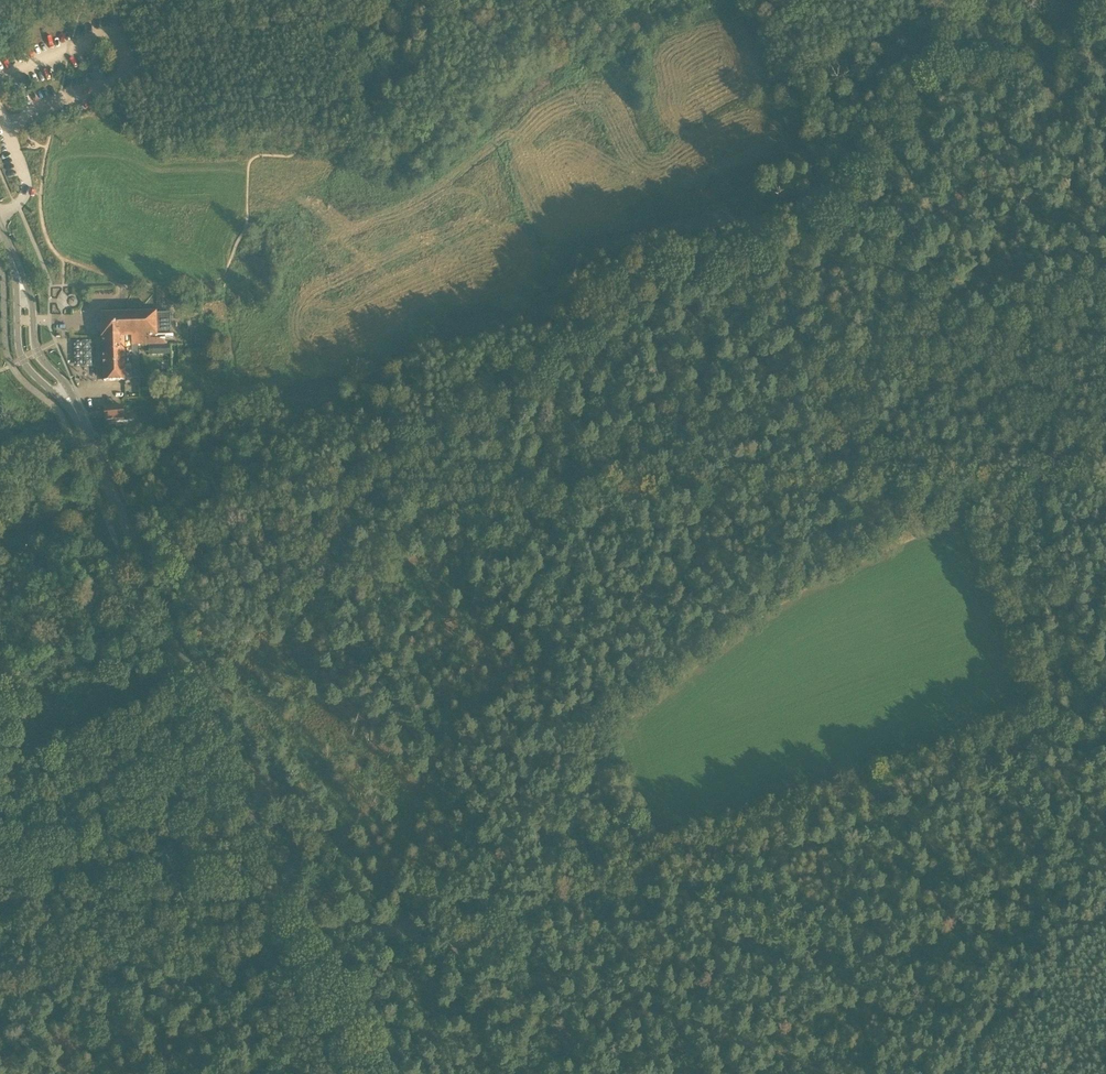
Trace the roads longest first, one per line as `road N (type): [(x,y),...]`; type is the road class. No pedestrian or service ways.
road 1 (unclassified): [(300,933),(377,920),(470,949),(1105,714)]
road 2 (tertiary): [(300,933),(81,423)]
road 3 (track): [(838,1073),(470,949)]
road 4 (tertiary): [(13,259),(21,355),(81,423)]
road 5 (tertiary): [(81,423),(65,382),(38,354),(30,293),(13,259)]
road 6 (tertiary): [(361,1073),(300,933)]

